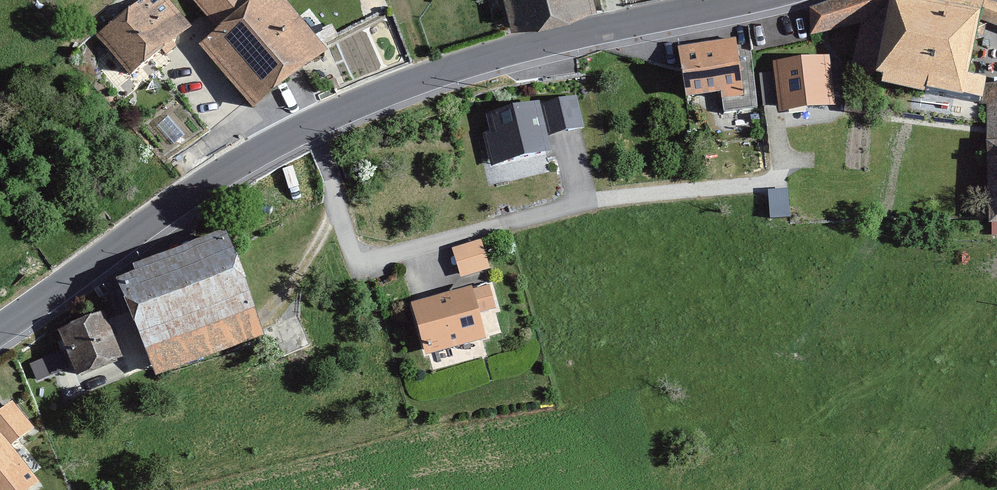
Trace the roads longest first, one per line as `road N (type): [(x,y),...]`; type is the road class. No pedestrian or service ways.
road 1 (secondary): [(0,329),(228,171),(368,98),(522,48),(747,0)]

